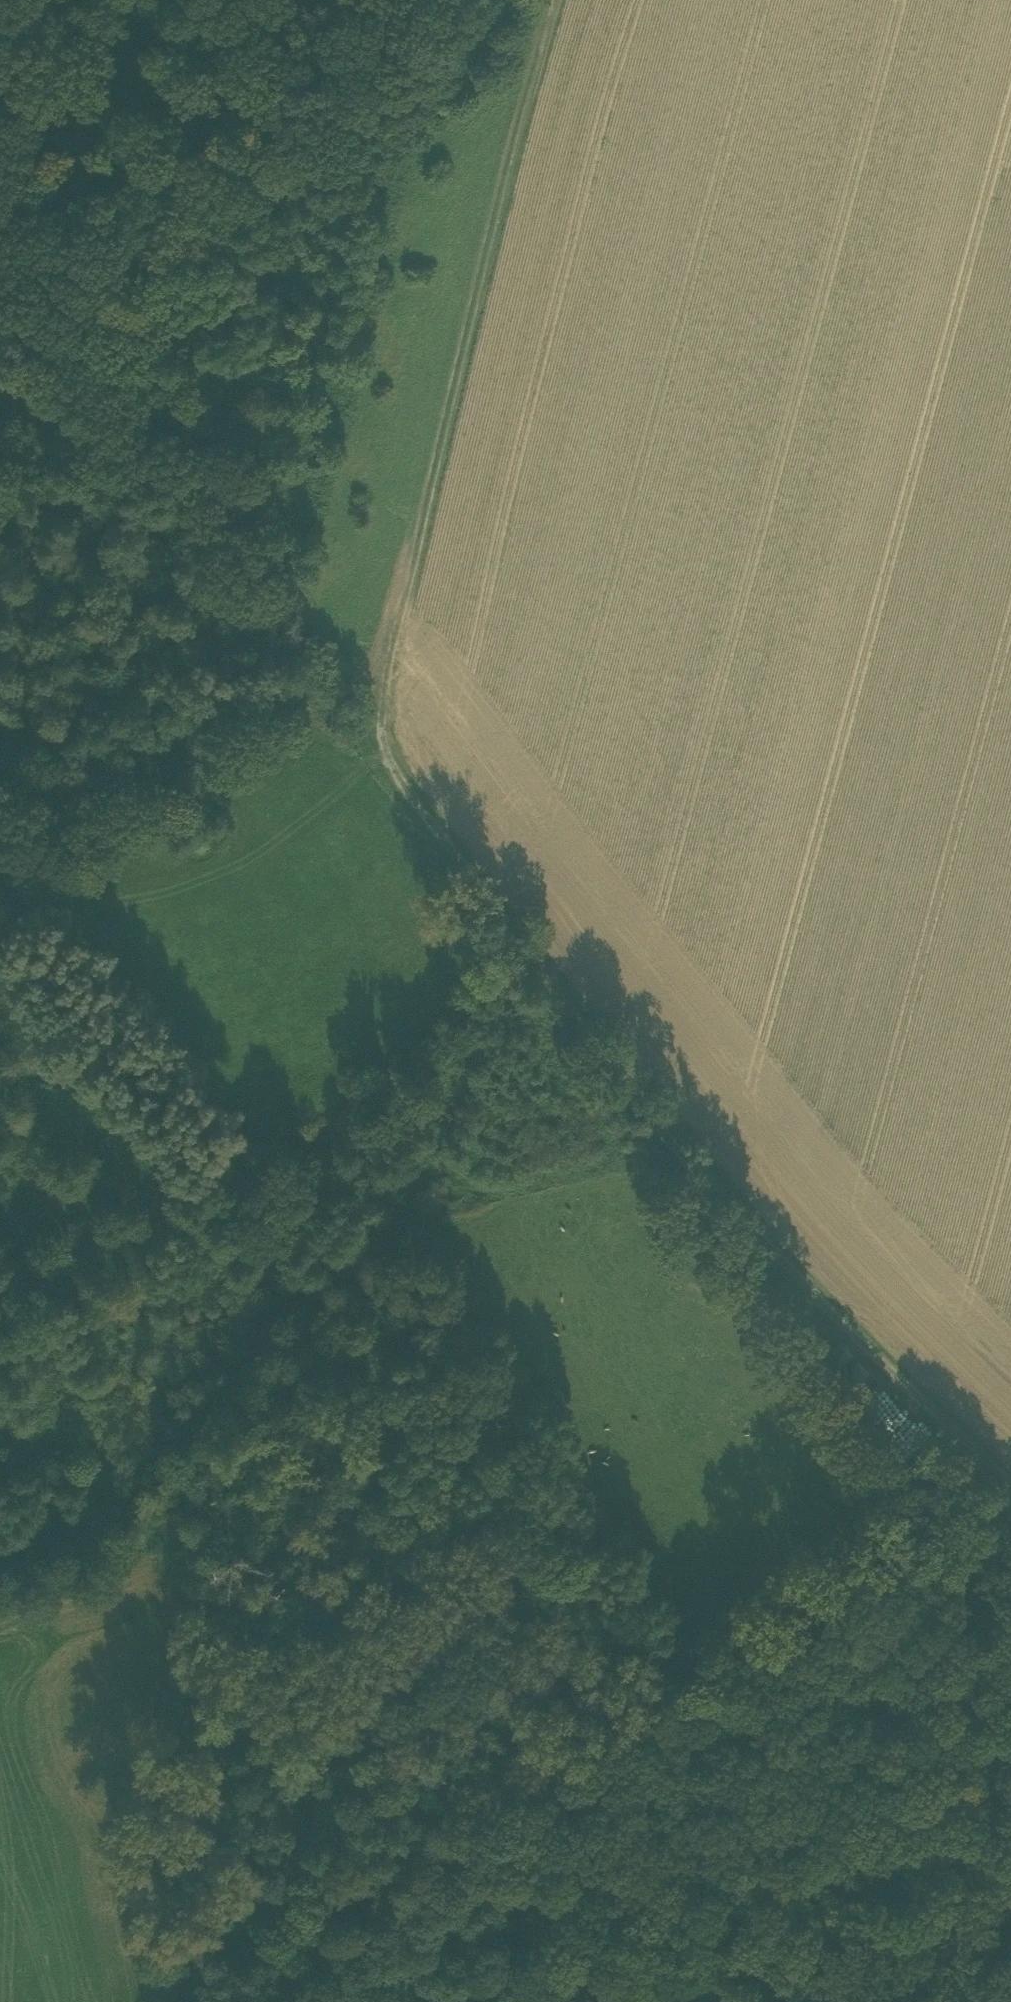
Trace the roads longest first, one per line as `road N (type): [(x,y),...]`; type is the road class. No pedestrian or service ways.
road 1 (track): [(1010,1478),(805,1295),(370,755),(545,0)]

